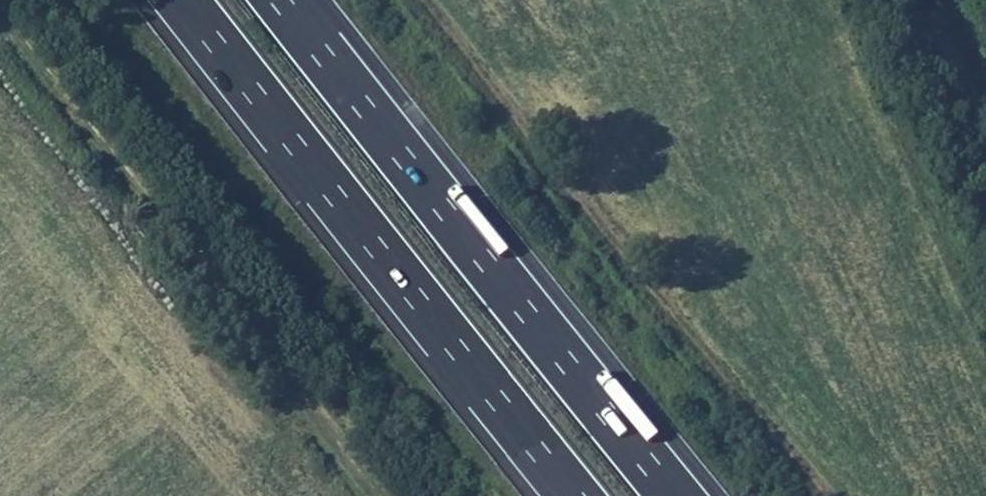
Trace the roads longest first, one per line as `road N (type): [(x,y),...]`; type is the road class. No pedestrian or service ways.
road 1 (motorway): [(181,0),(581,495)]
road 2 (motorway): [(679,495),(281,0)]
road 3 (track): [(463,0),(853,495)]
road 4 (track): [(381,495),(0,11)]

